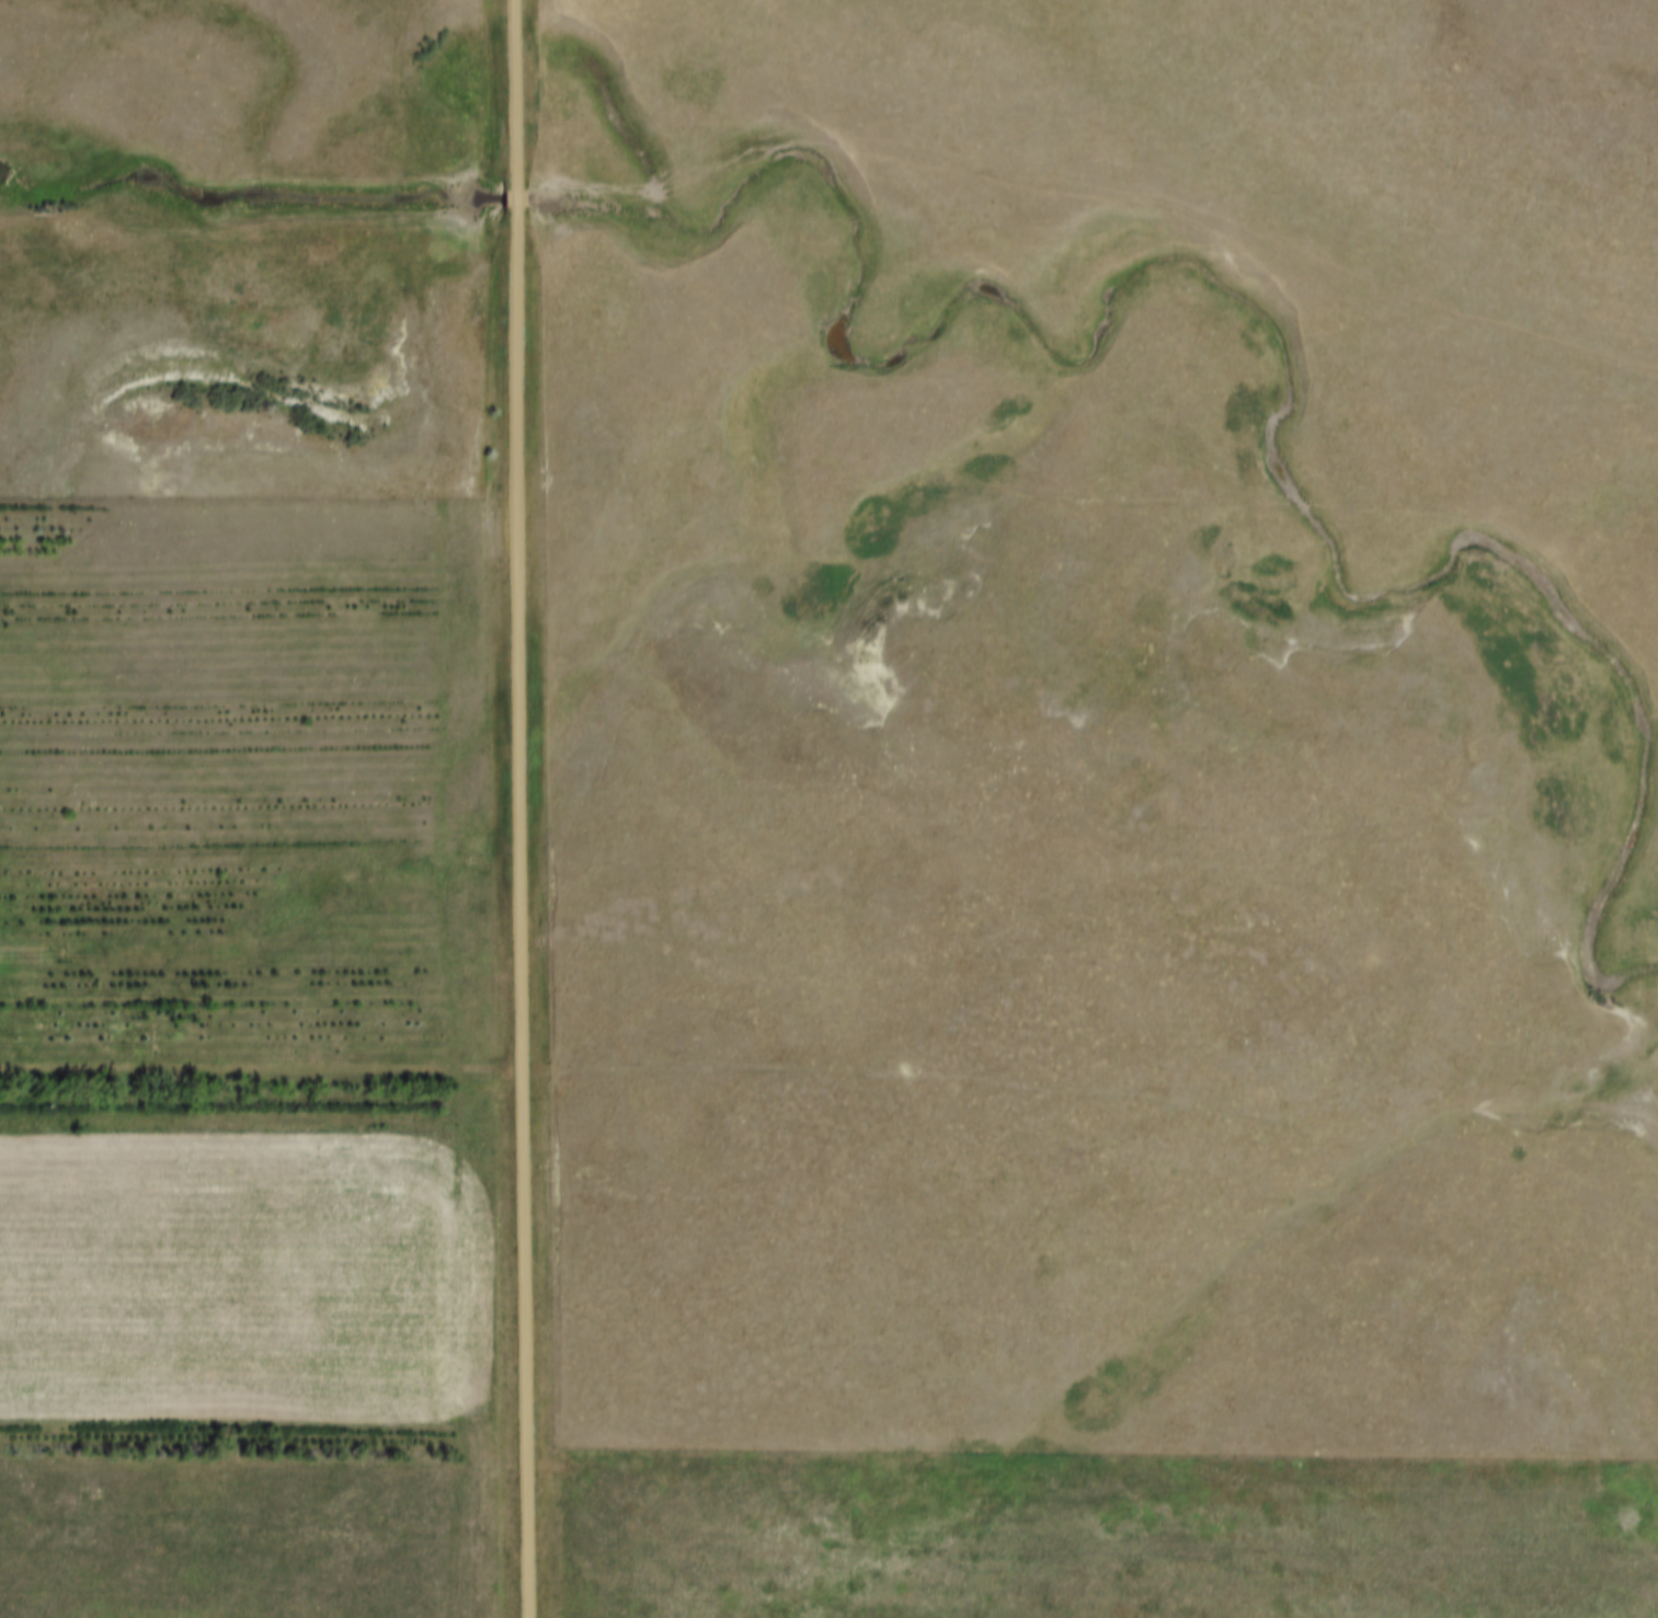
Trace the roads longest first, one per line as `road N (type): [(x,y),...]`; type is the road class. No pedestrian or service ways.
road 1 (residential): [(534,1617),(521,206)]
road 2 (residential): [(521,188),(519,0)]

